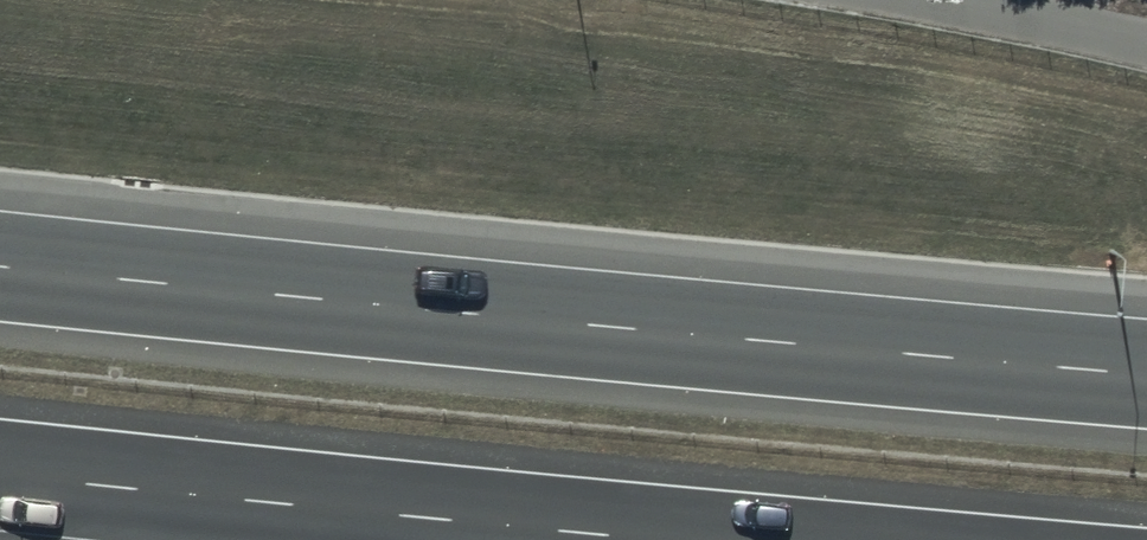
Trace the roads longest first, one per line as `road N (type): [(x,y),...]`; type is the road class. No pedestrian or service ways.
road 1 (motorway): [(0,265),(1146,374)]
road 2 (motorway): [(664,539),(0,474)]

